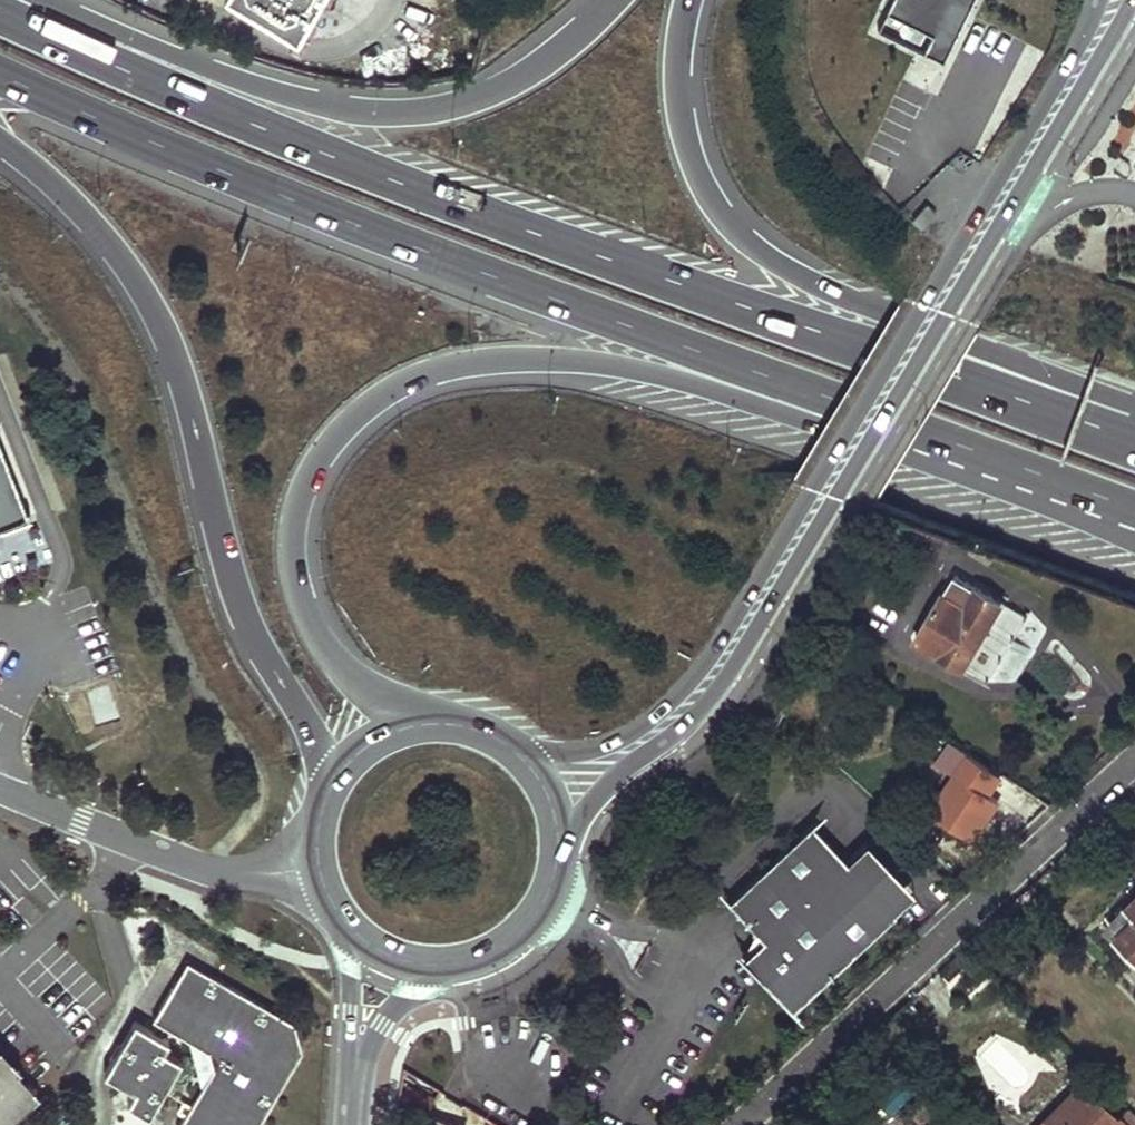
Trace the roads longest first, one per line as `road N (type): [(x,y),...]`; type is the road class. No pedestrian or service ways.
road 1 (motorway): [(1134,433),(1083,423),(728,301),(308,149),(0,14)]
road 2 (secondary): [(567,850),(602,795),(703,705),(744,652),(1134,0)]
road 3 (secondary): [(1104,0),(1072,74),(761,578),(647,726),(567,757),(532,756)]
road 4 (motorway): [(0,70),(349,225),(880,419)]
road 5 (motorway): [(401,717),(320,633),(300,589),(294,540),(314,470),(337,433),(369,406),(418,376),(566,358),(880,419)]
road 6 (motorway): [(0,140),(72,202),(161,322),(246,617),(296,706),(319,781)]
road 7 (motorway): [(1134,418),(1088,388),(853,305),(775,262),(718,212),(682,135),(689,0)]
road 8 (motorway): [(614,0),(549,65),(458,109),(398,116),(353,114),(236,80),(40,3),(9,0)]
road 9 (residential): [(733,1124),(1134,752)]
road 10 (residential): [(304,873),(217,865),(133,843),(0,787)]
road 11 (motorway): [(880,419),(1134,517)]
road 12 (secondary): [(368,960),(421,977),(491,965),(540,926),(556,899),(567,850)]
road 13 (tertiary): [(356,1124),(368,960)]
road 14 (secondary): [(532,756),(483,722),(451,714),(401,717)]

